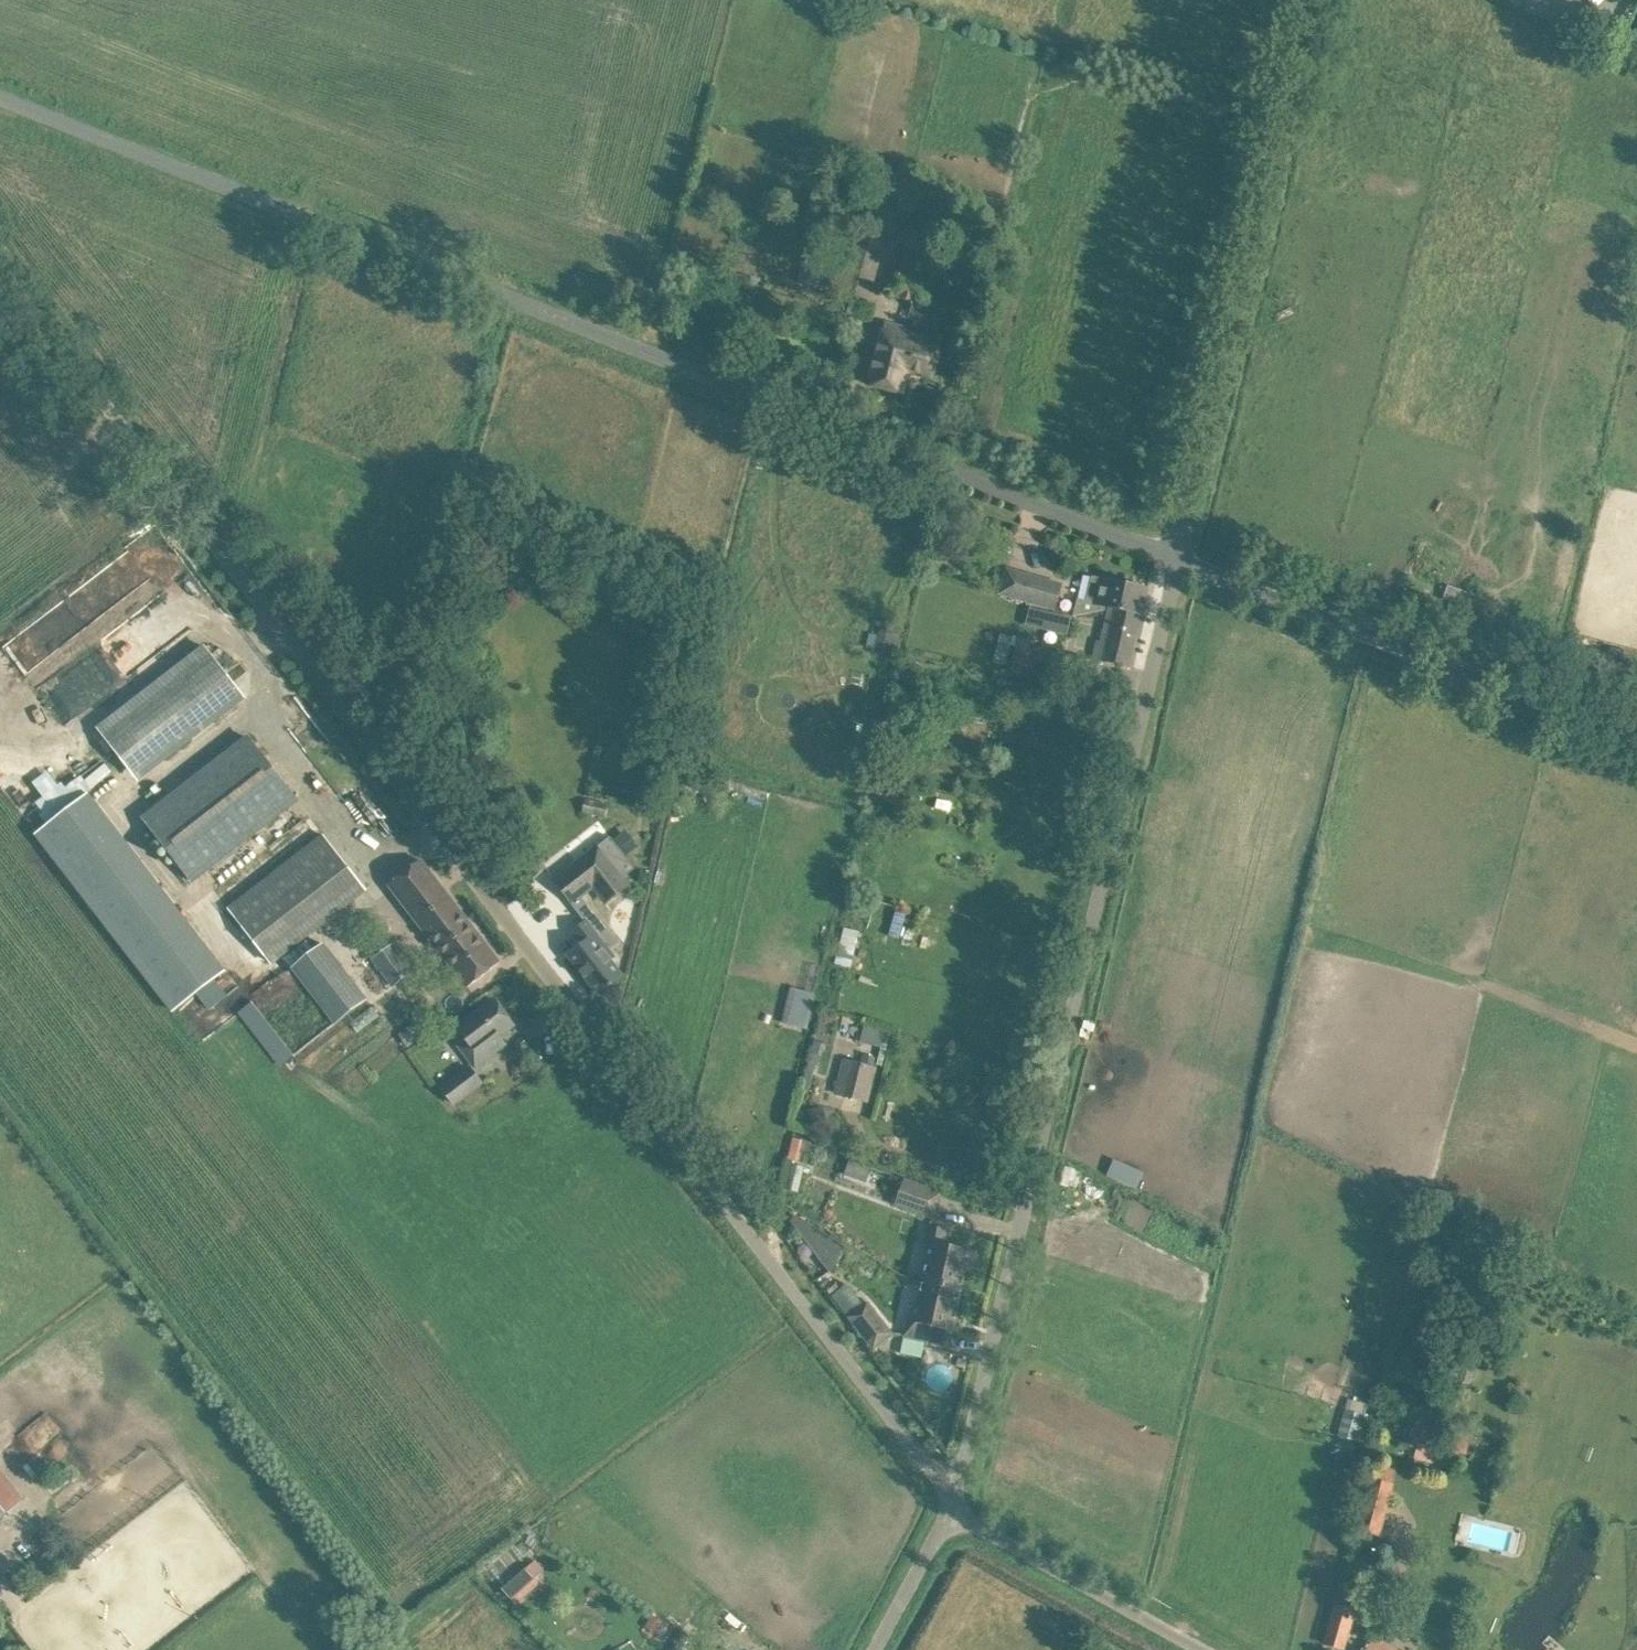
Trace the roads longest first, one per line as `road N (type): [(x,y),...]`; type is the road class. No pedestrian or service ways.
road 1 (unclassified): [(941,1497),(216,538),(0,271)]
road 2 (unclassified): [(1172,552),(0,108)]
road 3 (unclassified): [(941,1497),(986,1357),(1172,552)]
road 4 (unclassified): [(1172,552),(1301,0)]
road 5 (unclassified): [(1636,727),(1172,552)]
road 6 (unclassified): [(1201,1649),(952,1513),(941,1497)]
road 7 (unclassified): [(863,1649),(941,1497)]

